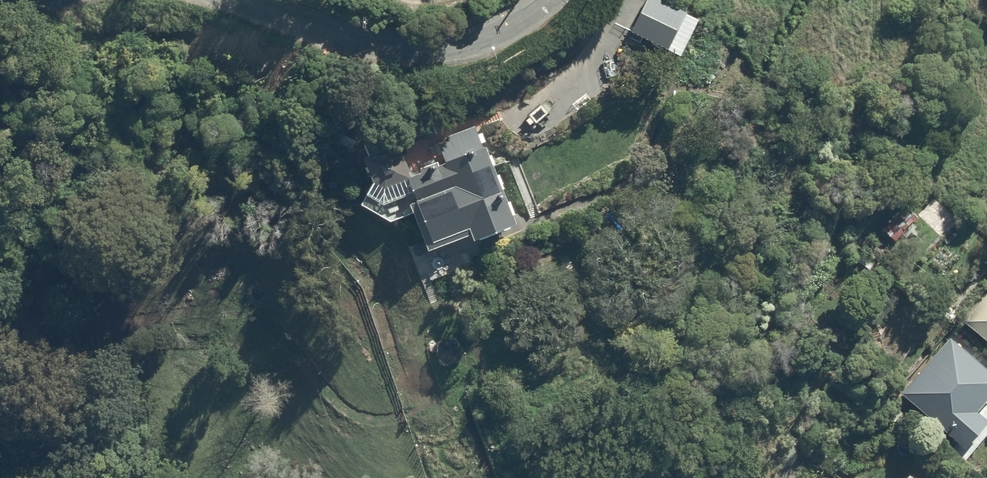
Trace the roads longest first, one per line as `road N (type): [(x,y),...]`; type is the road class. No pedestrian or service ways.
road 1 (residential): [(549,0),(505,33),(440,49),(334,37),(245,0)]

